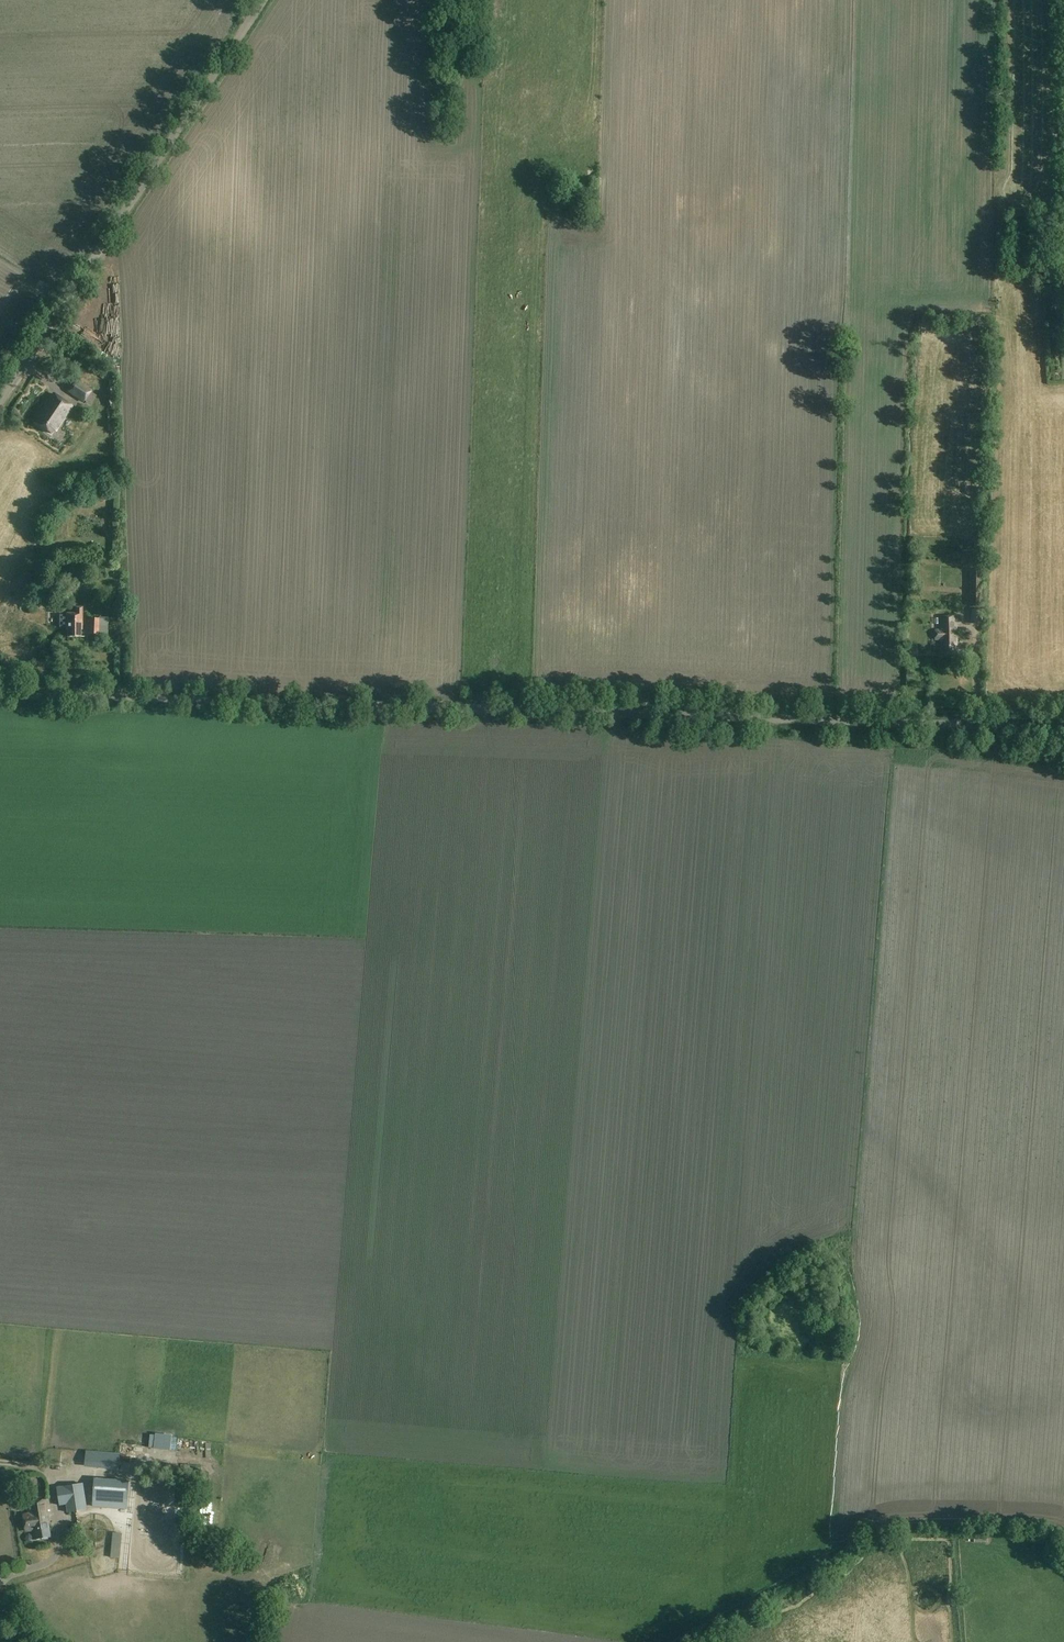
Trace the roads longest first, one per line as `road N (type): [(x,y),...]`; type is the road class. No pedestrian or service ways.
road 1 (unclassified): [(1063,728),(0,696)]
road 2 (unclassified): [(0,401),(263,0)]

